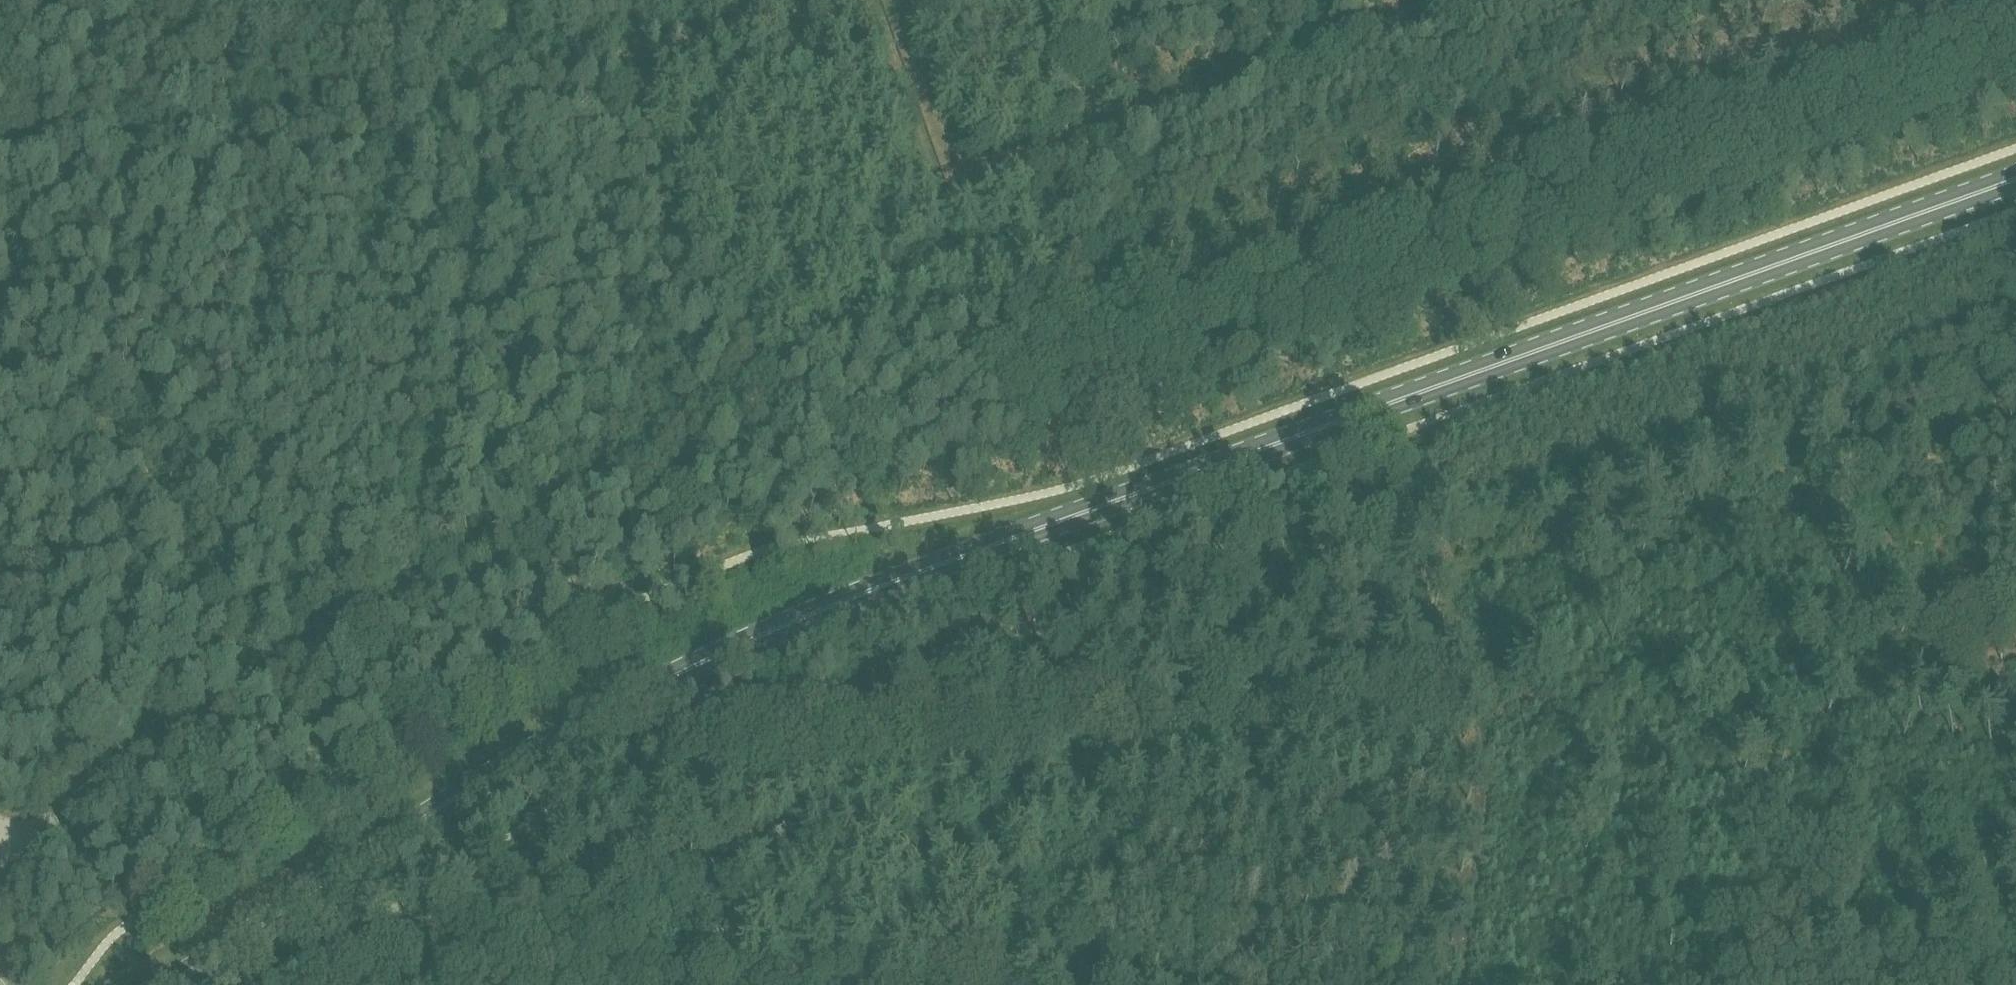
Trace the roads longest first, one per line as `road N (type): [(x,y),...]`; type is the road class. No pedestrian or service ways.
road 1 (primary): [(171,984),(523,754),(718,656),(1459,373),(2015,175)]

